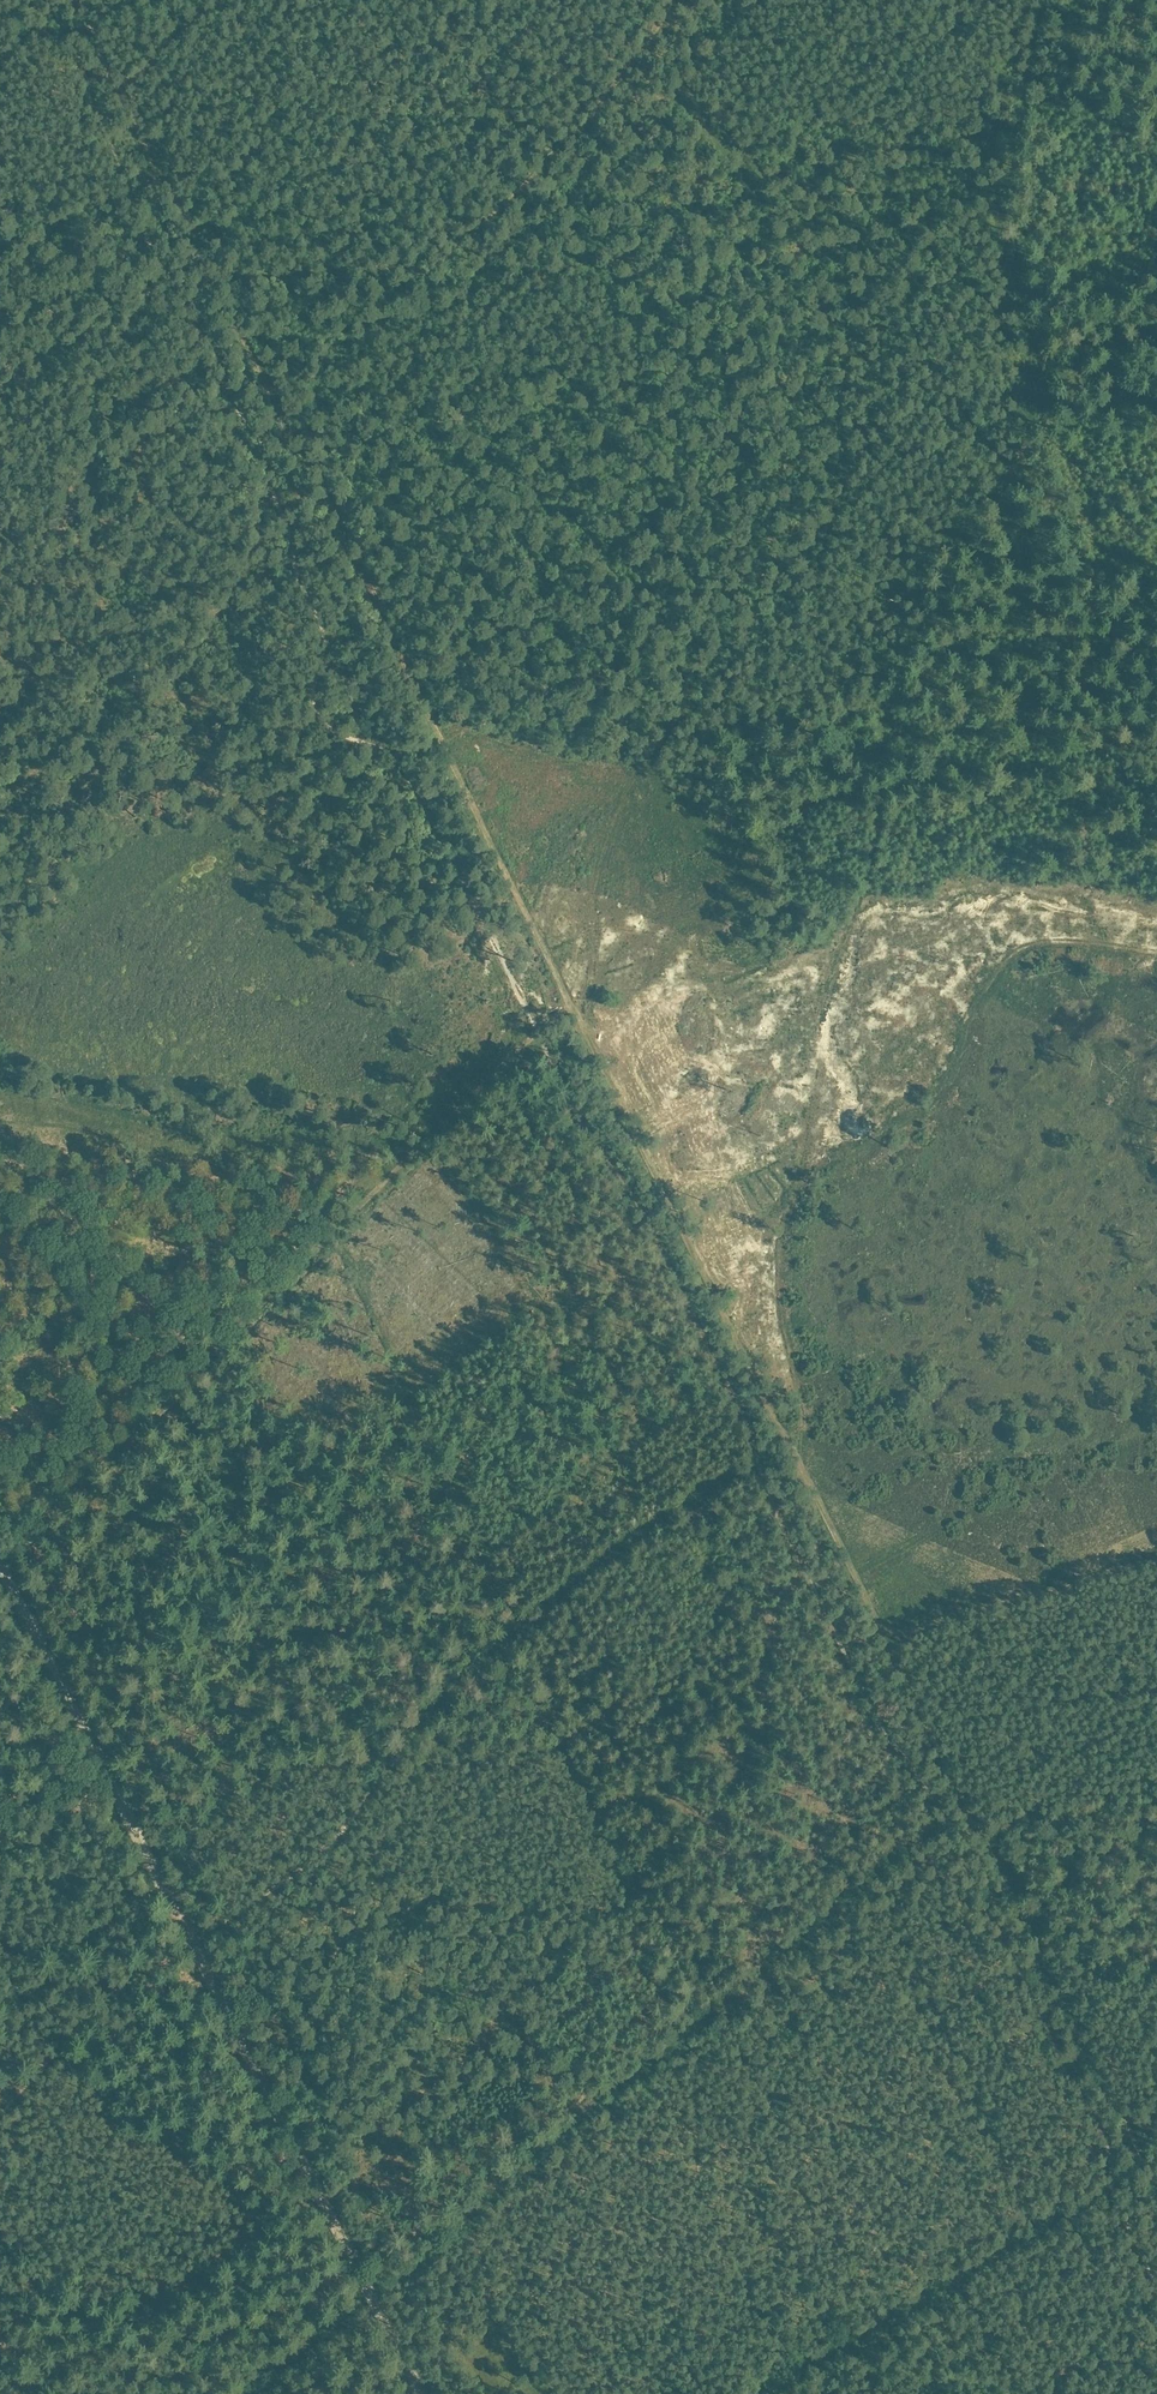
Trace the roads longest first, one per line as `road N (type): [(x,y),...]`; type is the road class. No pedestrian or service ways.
road 1 (track): [(1156,2195),(119,81)]
road 2 (track): [(800,1458),(805,1431),(776,1266),(789,1179),(825,965),(861,857),(875,741),(928,549),(1016,450),(990,196),(1038,0)]
road 3 (track): [(590,1034),(599,855),(622,794),(669,724),(802,573),(828,514),(831,389),(851,305),(907,149),(980,0)]
road 4 (track): [(429,2393),(2,1552)]
road 5 (track): [(2,1552),(426,1135),(578,1011)]
road 6 (track): [(886,1636),(1156,1556)]
road 7 (track): [(1156,727),(875,741)]

